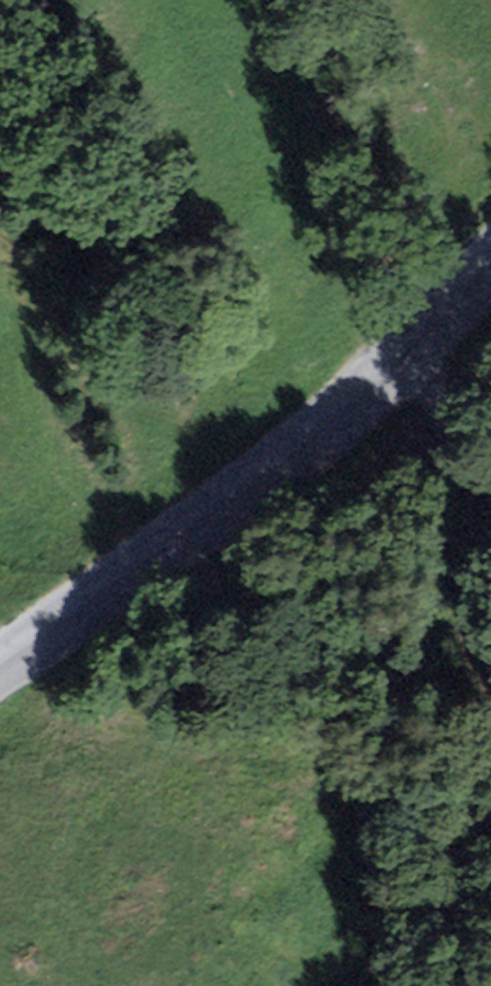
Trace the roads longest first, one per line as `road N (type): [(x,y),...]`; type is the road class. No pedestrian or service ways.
road 1 (tertiary): [(490,249),(326,420),(0,665)]
road 2 (track): [(490,670),(407,341)]

